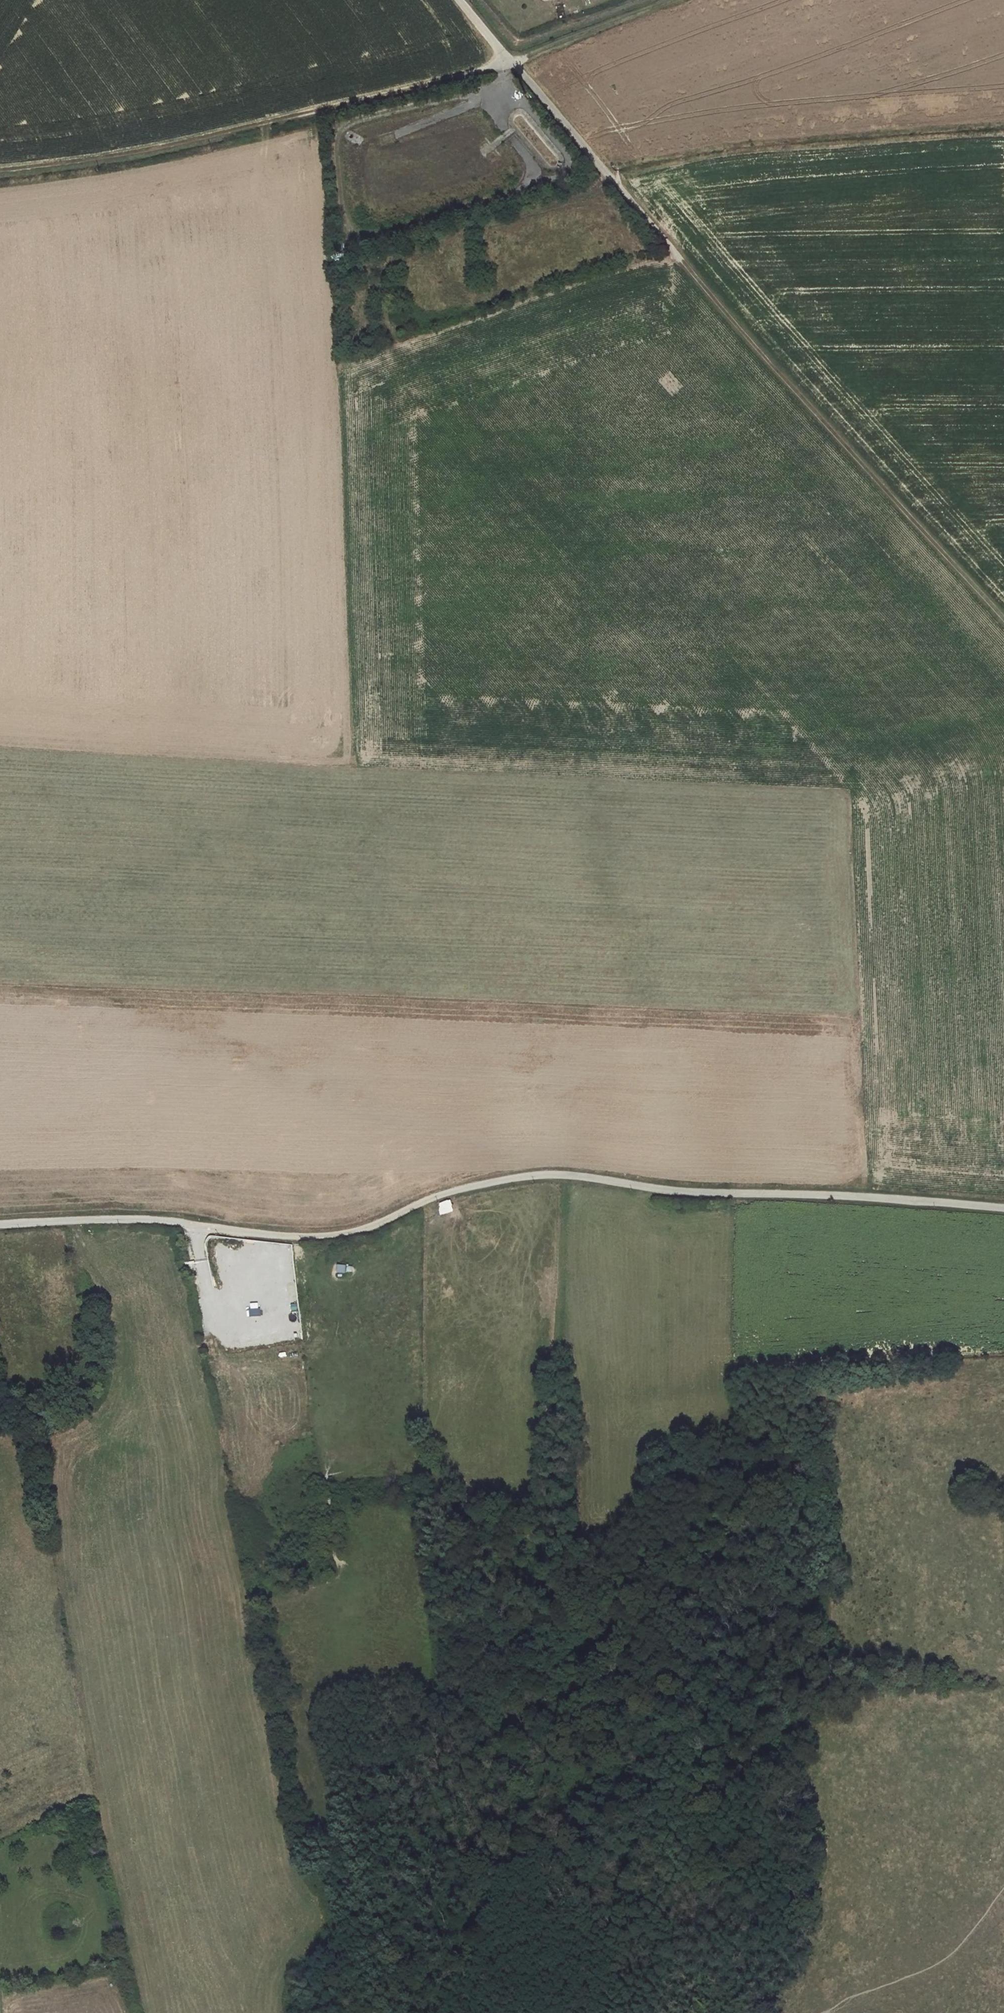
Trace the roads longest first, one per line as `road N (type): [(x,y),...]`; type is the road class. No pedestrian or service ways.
road 1 (track): [(1003,1208),(661,1190),(562,1175),(442,1194),(365,1229),(307,1238),(176,1222),(0,1226)]
road 2 (track): [(0,172),(165,146),(476,71),(675,0)]
road 3 (track): [(614,182),(1003,620)]
road 4 (unclassified): [(460,0),(614,182)]

